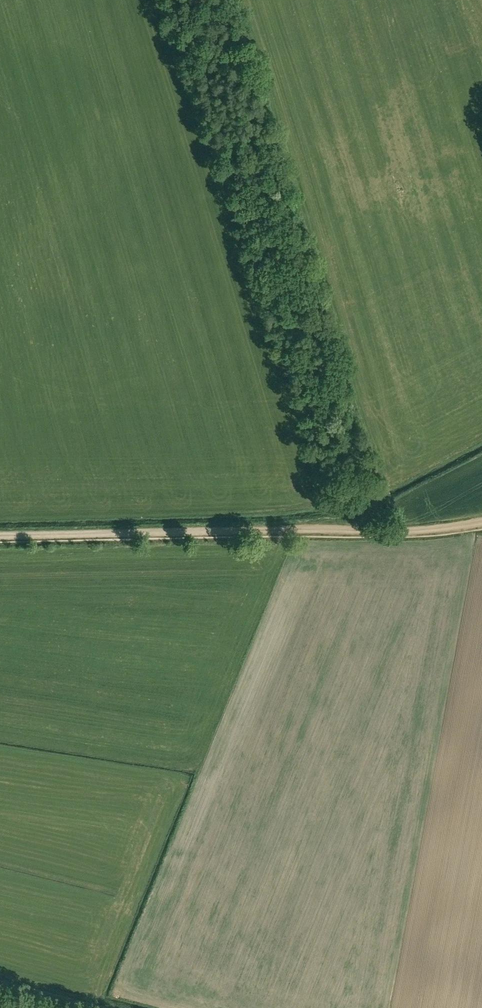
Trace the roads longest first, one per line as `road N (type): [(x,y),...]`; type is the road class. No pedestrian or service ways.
road 1 (track): [(481,524),(408,533),(0,537)]

